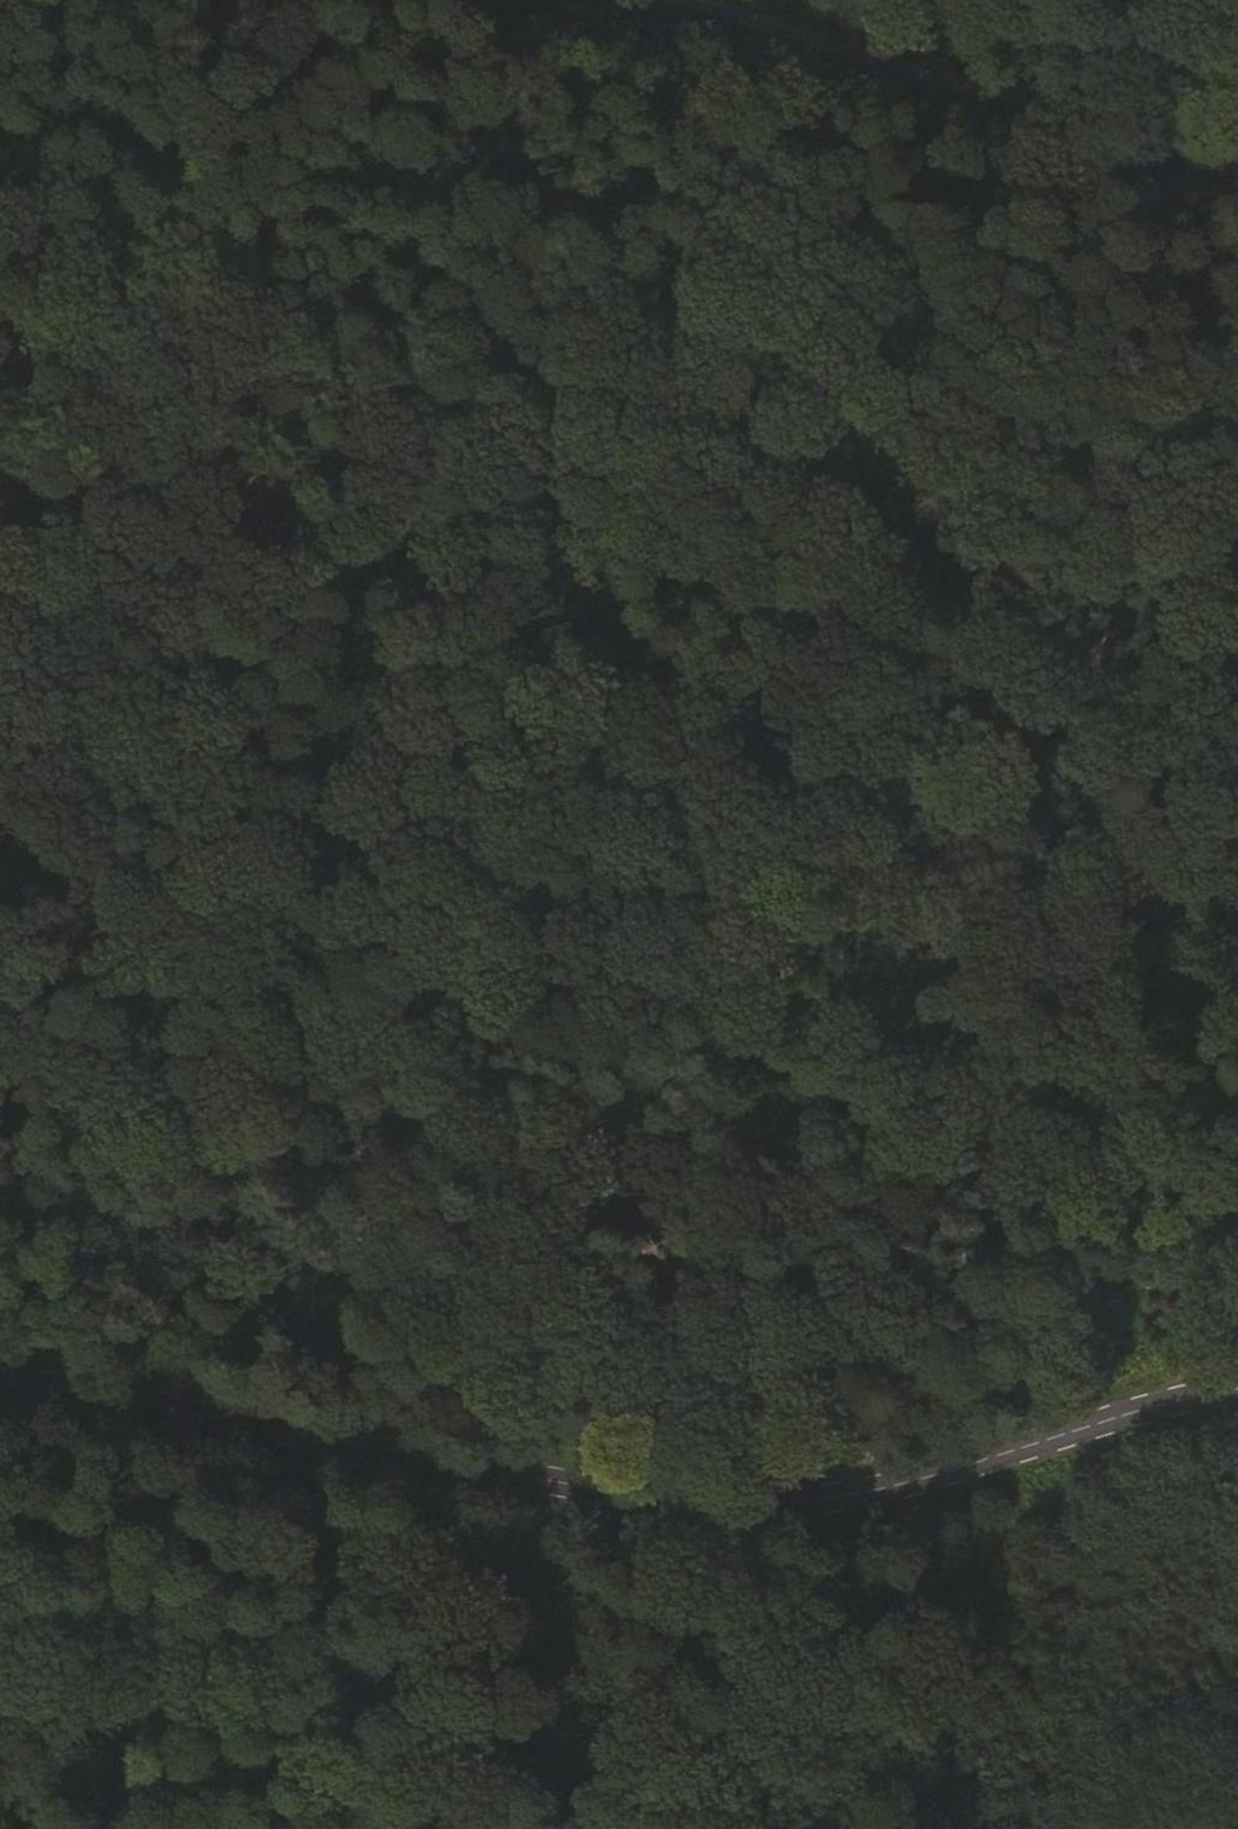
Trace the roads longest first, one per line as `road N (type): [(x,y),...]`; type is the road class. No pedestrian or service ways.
road 1 (tertiary): [(1237,1388),(841,1497),(729,1504),(643,1498),(0,1384)]
road 2 (track): [(667,0),(1237,179)]

